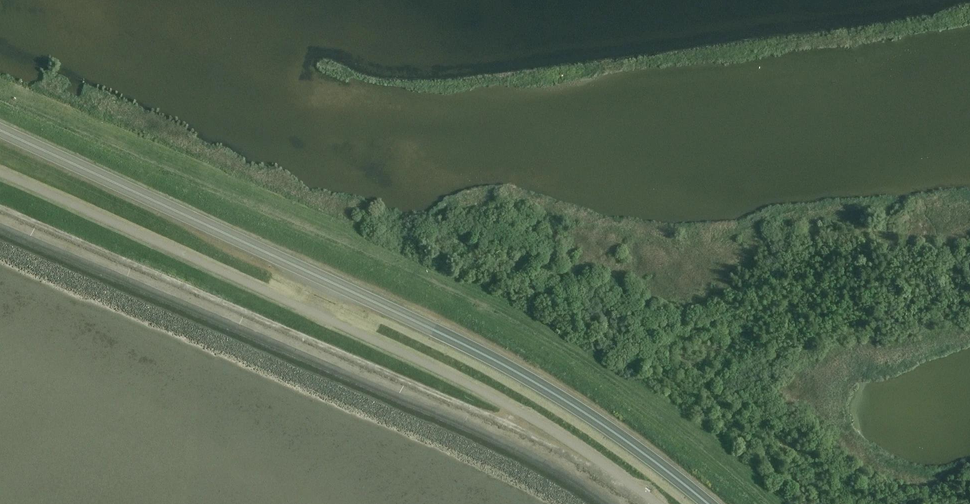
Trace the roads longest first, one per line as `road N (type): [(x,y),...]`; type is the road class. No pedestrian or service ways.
road 1 (trunk): [(709,503),(521,374),(0,130)]
road 2 (unclassified): [(656,503),(527,415),(0,174)]

